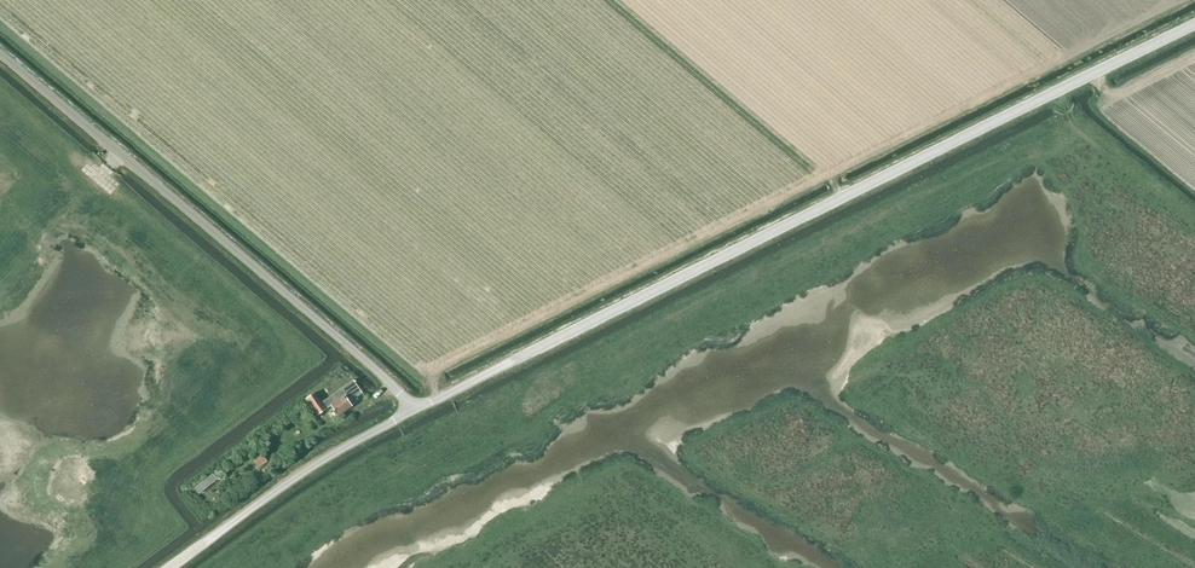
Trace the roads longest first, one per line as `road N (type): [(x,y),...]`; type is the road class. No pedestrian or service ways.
road 1 (unclassified): [(413,412),(1194,25)]
road 2 (unclassified): [(413,412),(399,391),(0,53)]
road 3 (unclassified): [(171,567),(314,466),(413,412)]
road 4 (track): [(1097,71),(1108,93),(1103,108),(1194,185)]

